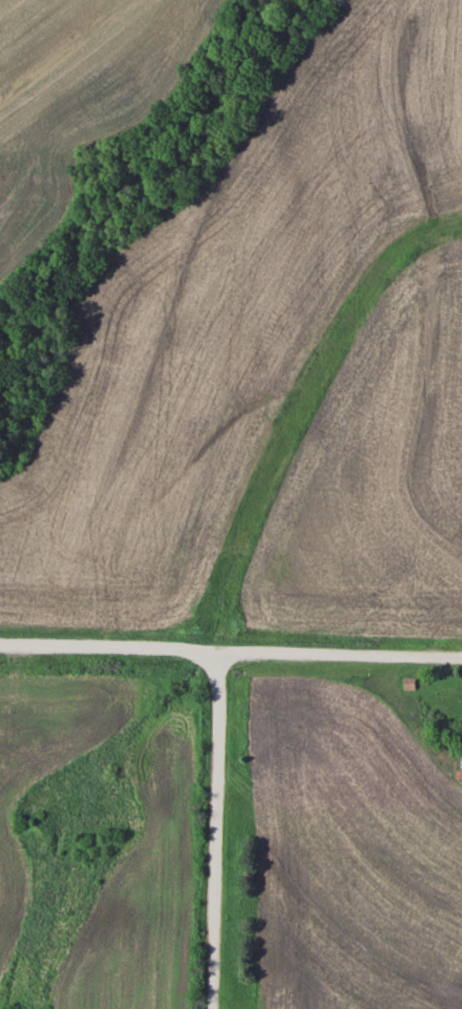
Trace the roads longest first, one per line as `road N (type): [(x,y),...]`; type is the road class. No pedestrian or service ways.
road 1 (residential): [(0,647),(461,657)]
road 2 (residential): [(210,1008),(219,651)]

